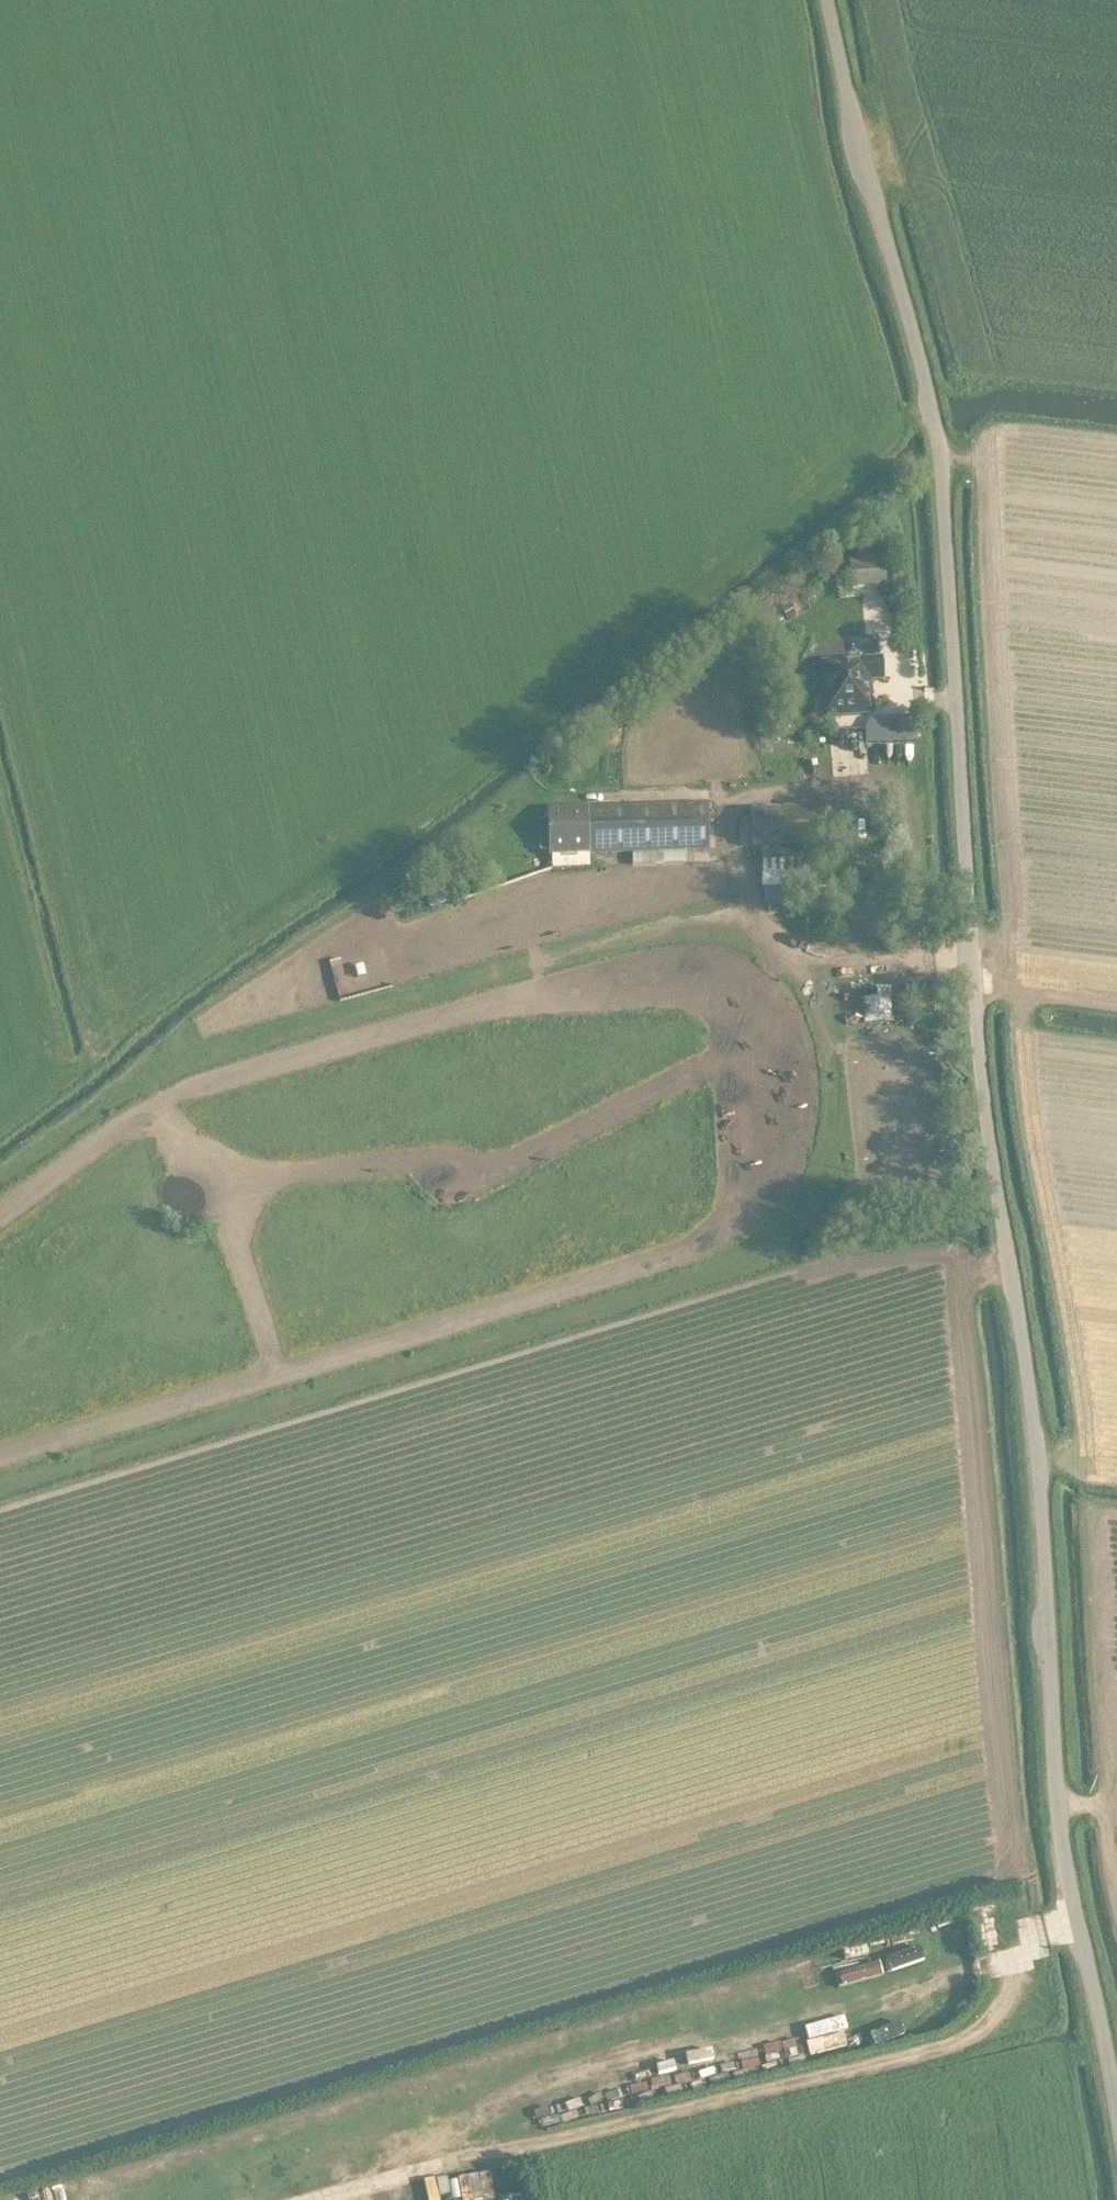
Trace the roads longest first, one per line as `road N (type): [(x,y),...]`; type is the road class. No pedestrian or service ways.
road 1 (unclassified): [(1116,2123),(1061,1842),(1032,1435),(981,1098),(935,436),(826,0)]
road 2 (track): [(0,1486),(697,1274),(761,1237),(804,1184),(829,1130),(831,1057),(814,997),(745,922),(708,918),(184,1056),(126,1087),(0,1180)]
road 3 (track): [(0,1117),(435,791),(898,417),(928,414)]
road 4 (track): [(1005,1262),(963,1274),(940,1252),(792,1271),(0,1506)]
road 5 (track): [(297,2199),(949,2043),(987,2017),(1009,1960),(1049,1925),(1076,1919)]

